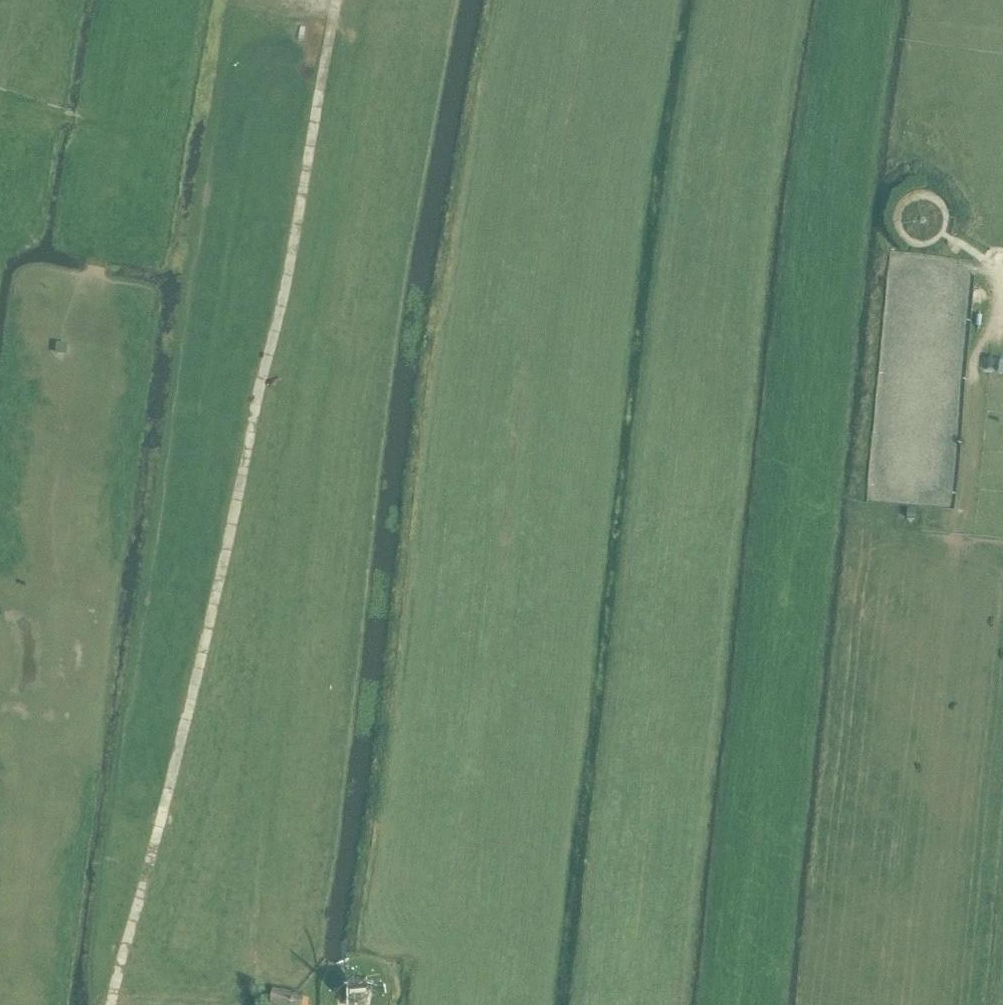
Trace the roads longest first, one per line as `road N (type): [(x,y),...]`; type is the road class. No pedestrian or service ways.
road 1 (track): [(109,1004),(219,590),(336,0)]

